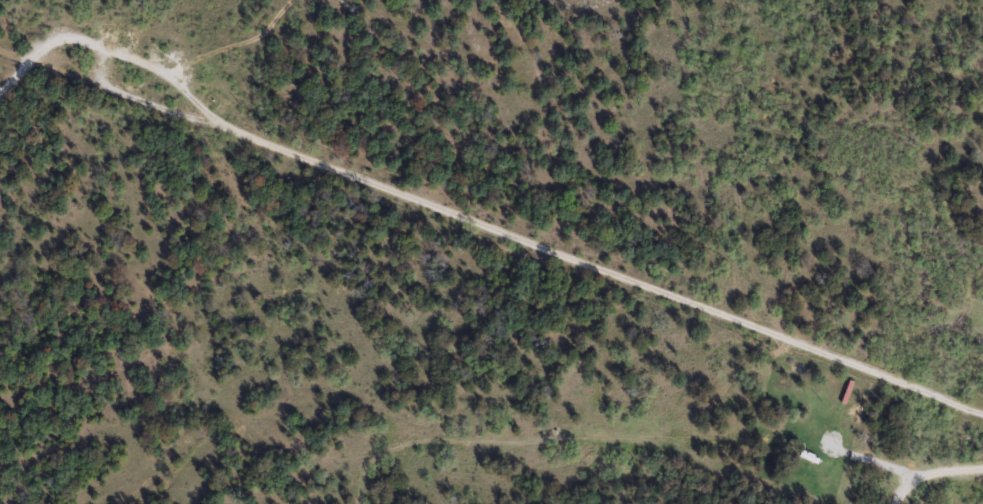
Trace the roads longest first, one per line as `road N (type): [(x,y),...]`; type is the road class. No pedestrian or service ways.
road 1 (track): [(982,412),(103,86),(107,51)]
road 2 (track): [(911,480),(788,434),(794,370),(775,353),(731,340),(623,362),(601,384),(582,431),(560,440),(435,437),(396,444),(367,463),(356,503)]
road 3 (track): [(0,93),(55,37),(92,41),(151,64),(214,121)]
road 4 (track): [(784,335),(748,267),(728,115)]

